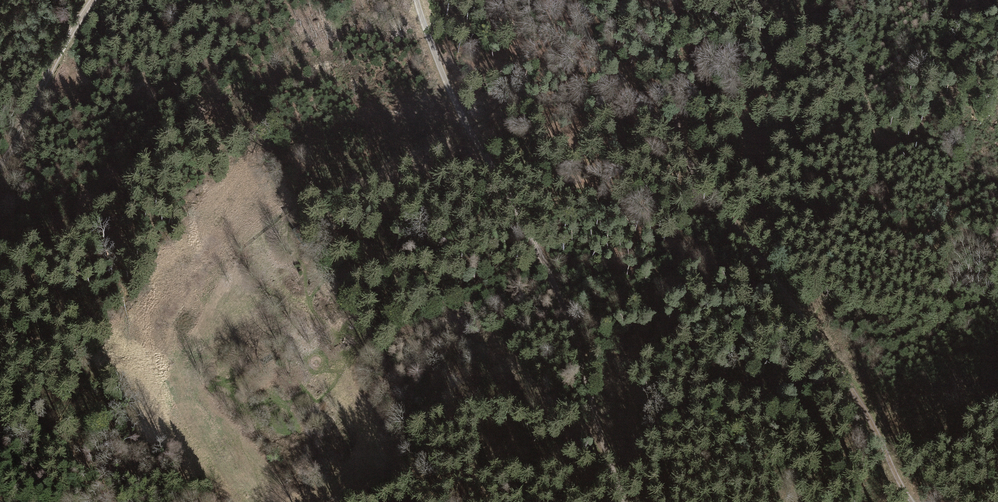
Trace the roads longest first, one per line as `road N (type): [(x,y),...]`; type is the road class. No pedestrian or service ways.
road 1 (track): [(916,501),(852,389),(565,0)]
road 2 (track): [(417,0),(460,117),(530,230),(628,501)]
road 3 (track): [(601,439),(429,296)]
road 4 (track): [(0,164),(90,0)]
road 5 (track): [(675,0),(674,140)]

